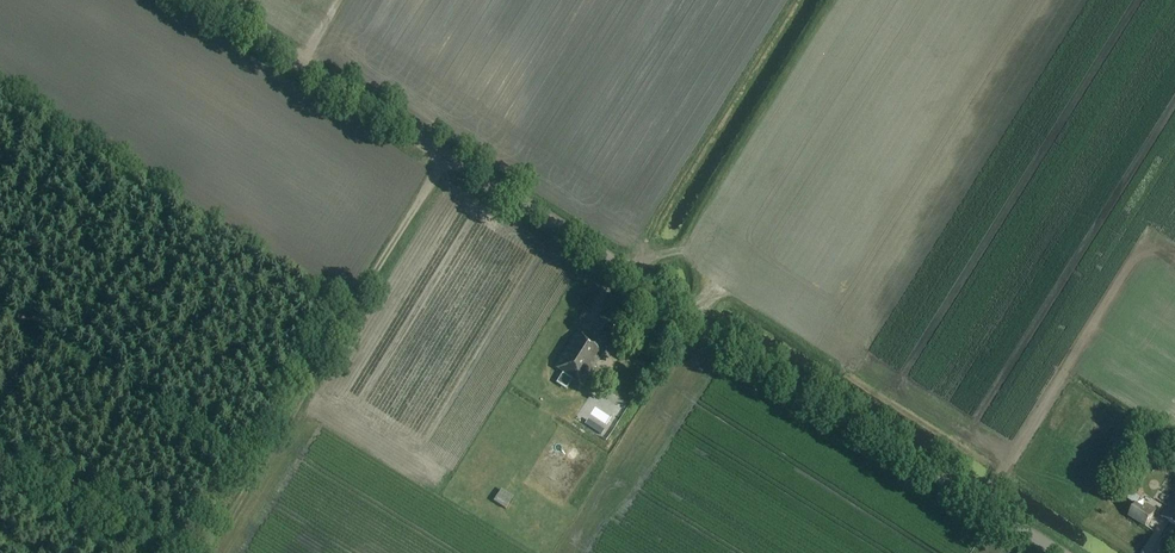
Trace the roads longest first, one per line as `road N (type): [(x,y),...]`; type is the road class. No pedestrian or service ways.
road 1 (unclassified): [(1057,552),(198,0)]
road 2 (track): [(449,156),(204,552)]
road 3 (track): [(254,473),(0,313)]

